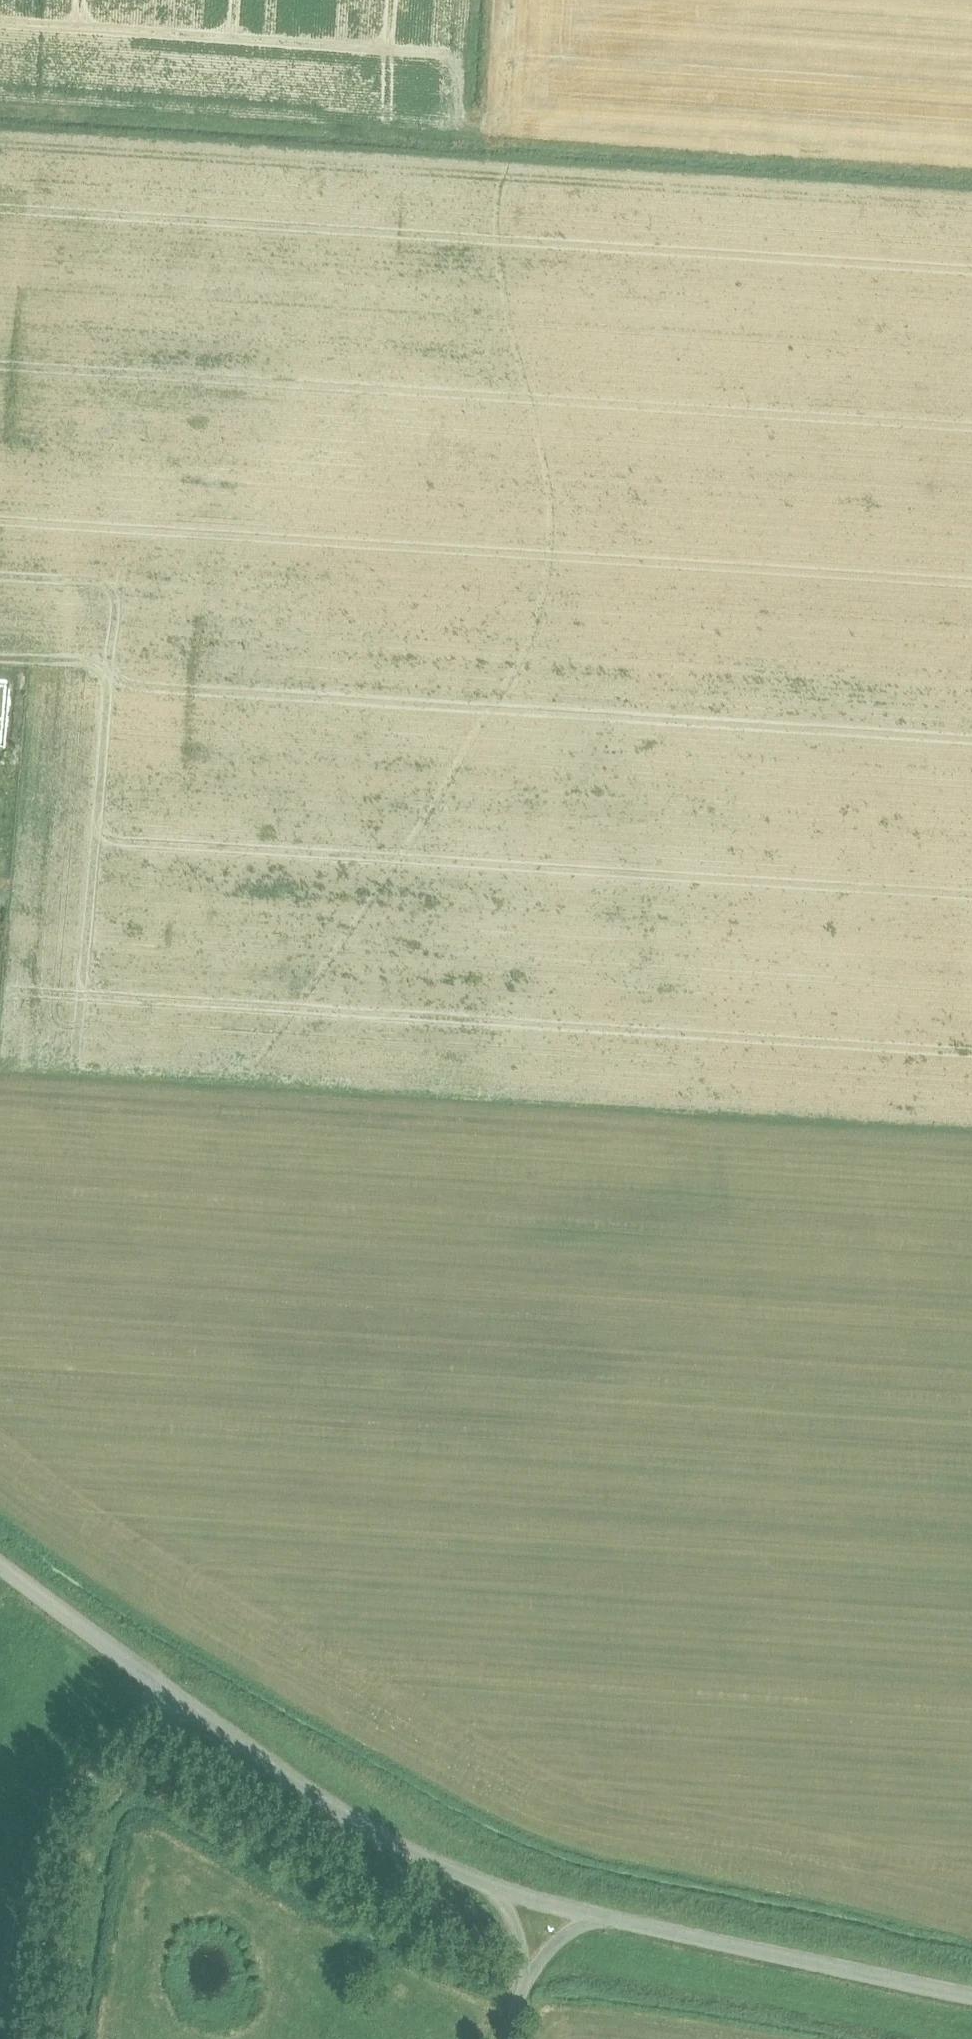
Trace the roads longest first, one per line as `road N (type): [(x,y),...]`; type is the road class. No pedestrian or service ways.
road 1 (unclassified): [(971,1996),(496,1889),(358,1824),(168,1697)]
road 2 (unclassified): [(11,2038),(26,1931),(52,1836),(168,1697)]
road 3 (unclassified): [(168,1697),(0,1565)]

